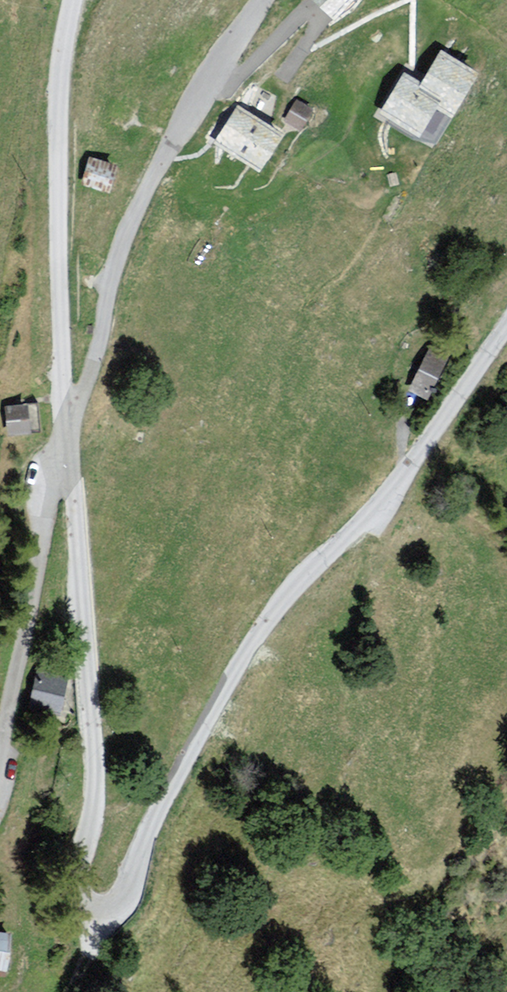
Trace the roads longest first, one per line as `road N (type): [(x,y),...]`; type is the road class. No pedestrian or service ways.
road 1 (residential): [(506,328),(373,511),(264,626),(162,801),(126,891),(107,911),(89,907),(78,879),(92,779),(67,449)]
road 2 (residential): [(262,0),(177,132),(124,235),(90,374),(66,416)]
road 3 (unclassified): [(73,0),(58,118),(66,416)]
road 4 (track): [(67,449),(46,494),(0,736)]

